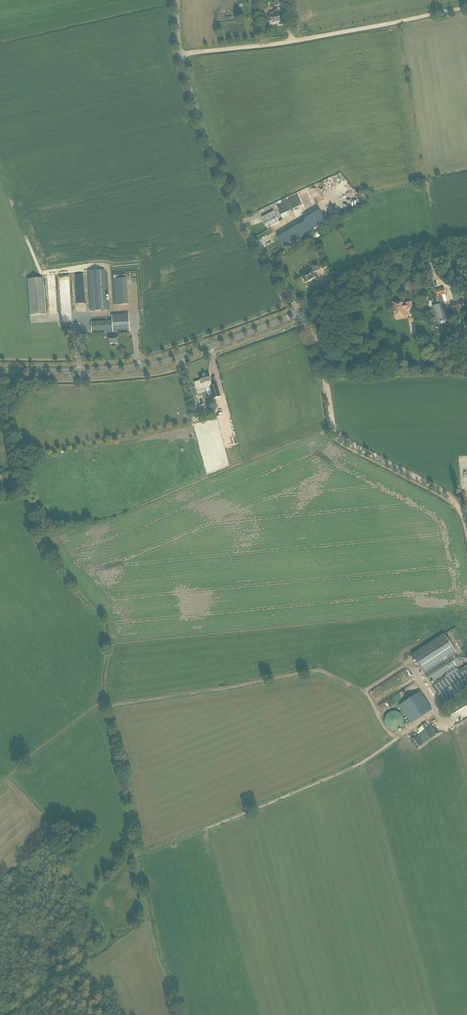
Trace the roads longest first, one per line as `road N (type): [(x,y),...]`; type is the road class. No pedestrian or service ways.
road 1 (unclassified): [(298,312),(213,159),(179,55),(178,0)]
road 2 (tertiary): [(0,372),(161,364),(298,312)]
road 3 (track): [(466,9),(179,55)]
road 4 (track): [(460,511),(447,496),(337,436),(324,383)]
road 5 (tertiary): [(298,312),(394,263),(466,247)]

